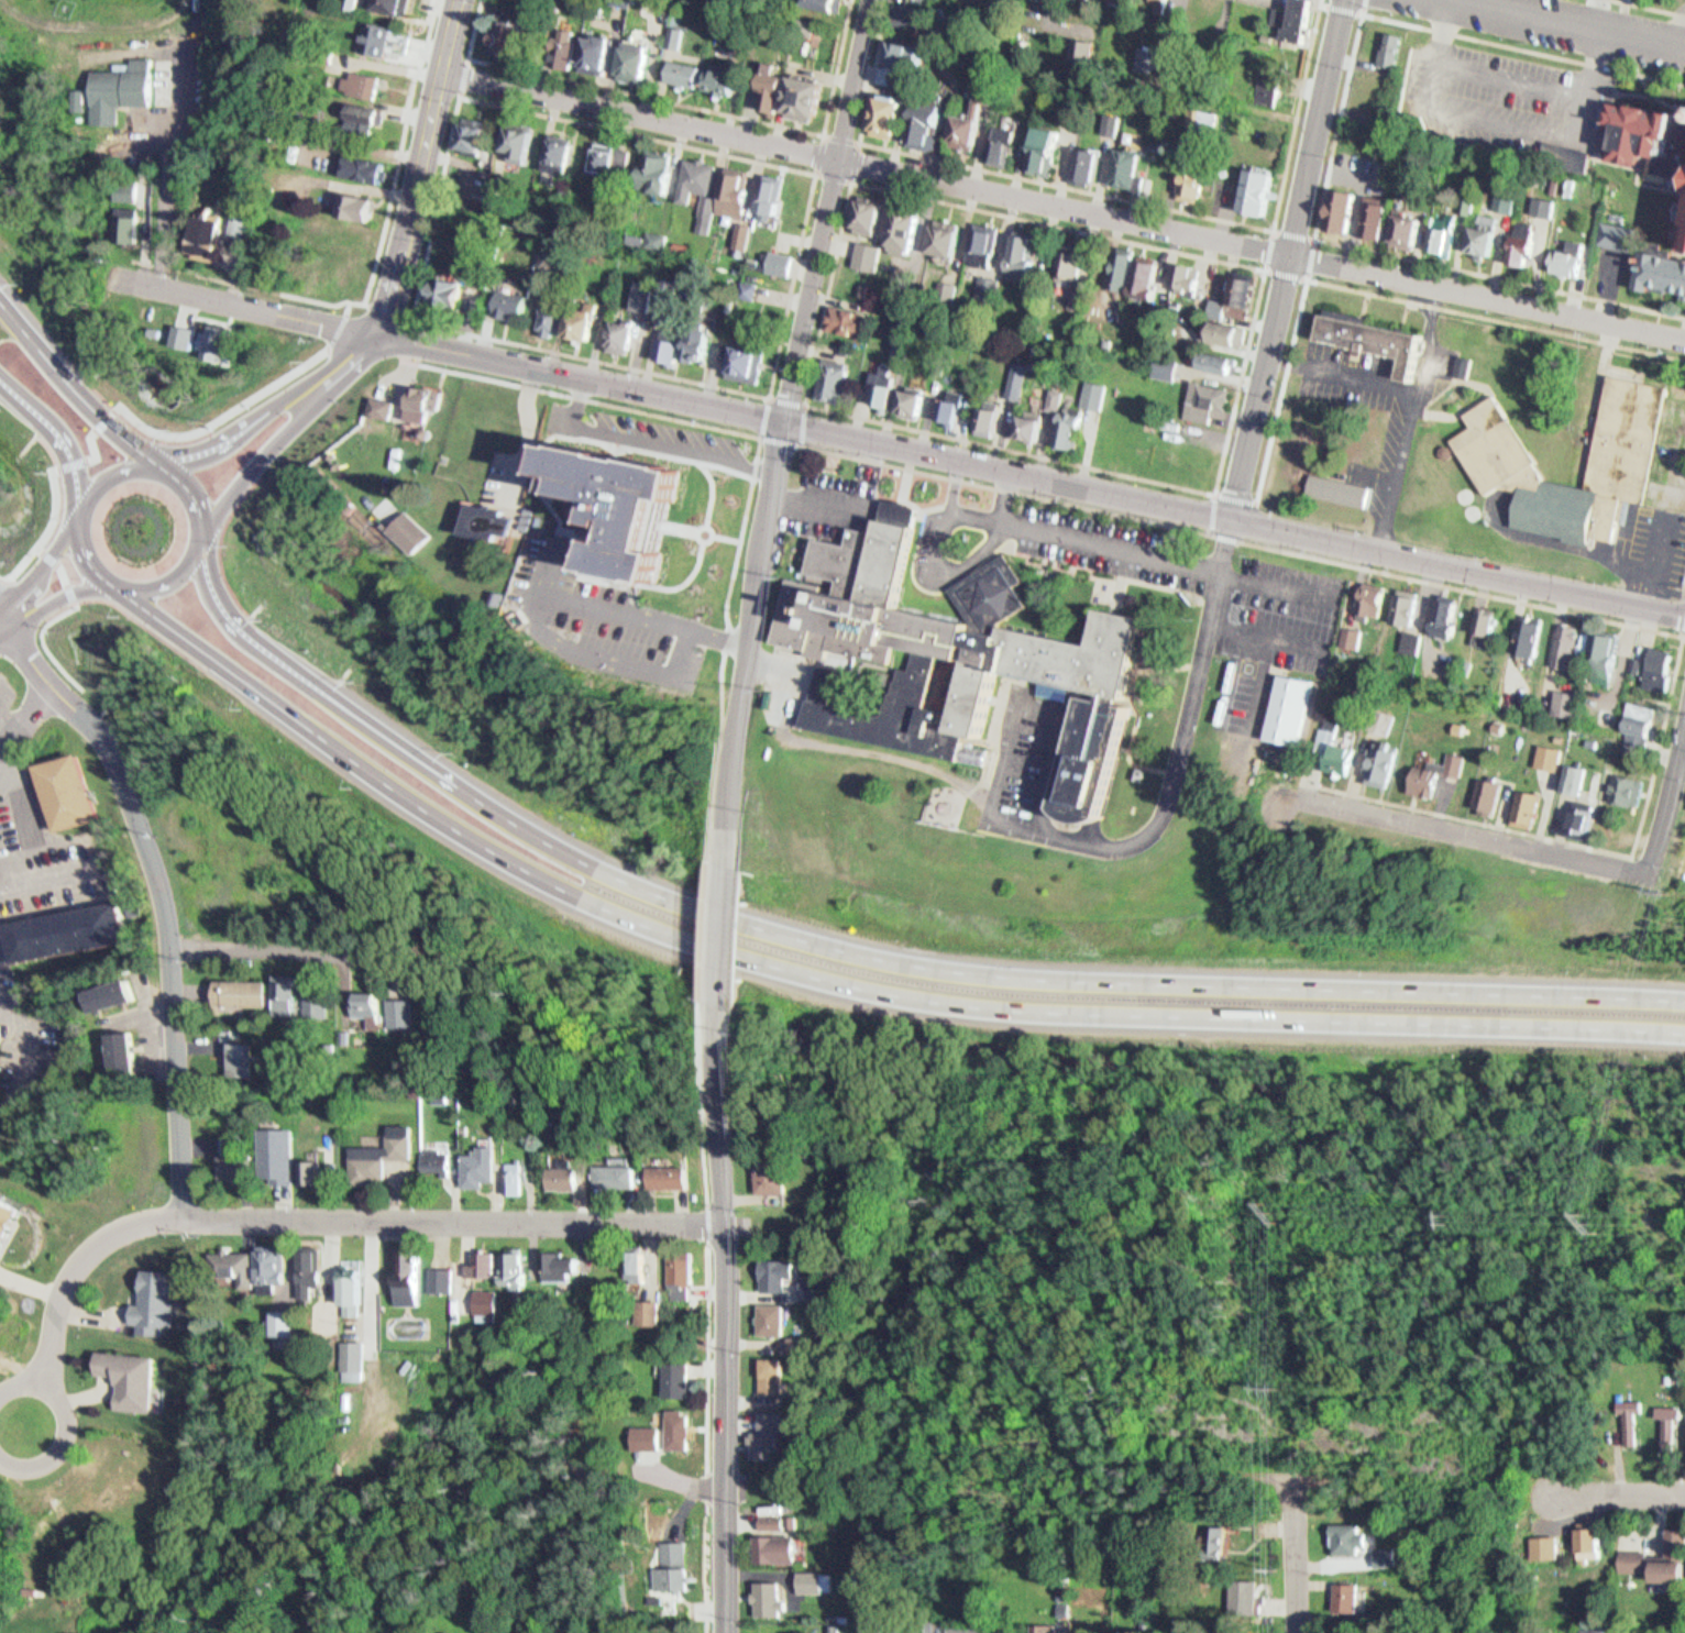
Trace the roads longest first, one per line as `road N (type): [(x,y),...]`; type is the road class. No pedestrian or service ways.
road 1 (trunk): [(131,584),(521,861),(684,936),(793,971),(991,1007),(1684,1032)]
road 2 (trunk): [(1684,999),(971,972),(825,947),(708,912),(542,828),(304,660),(247,607),(225,541)]
road 3 (tertiary): [(1684,614),(392,338)]
road 4 (residential): [(1684,339),(452,71)]
road 5 (residential): [(186,1215),(173,944),(139,802),(110,730),(7,620)]
road 6 (tertiary): [(726,1632),(730,1001)]
road 7 (residential): [(729,1226),(186,1215)]
road 8 (residential): [(1233,519),(1346,0)]
road 9 (tertiary): [(736,864),(749,648),(785,419)]
road 10 (tertiary): [(322,387),(392,338),(468,0)]
road 11 (residential): [(785,419),(875,0)]
road 12 (residential): [(1654,875),(1310,795)]
road 13 (residential): [(392,338),(111,275)]
road 14 (trunk): [(169,464),(98,400),(0,288)]
road 15 (residential): [(34,1378),(77,1270),(104,1240),(141,1222),(186,1215)]
road 16 (tertiary): [(1684,50),(1454,0)]
road 17 (residential): [(173,944),(371,948)]
road 18 (tertiary): [(225,541),(311,420),(322,387)]
road 19 (trunk): [(0,377),(67,433),(99,520)]
road 20 (tertiary): [(322,387),(236,448),(169,464)]
road 21 (residential): [(1654,875),(1684,719)]
road 22 (residential): [(0,1455),(33,1460),(63,1433),(63,1405),(34,1378)]
road 23 (residential): [(1298,1632),(1295,1492)]
road 24 (tertiary): [(730,1001),(736,864)]
road 25 (residential): [(1684,1493),(1556,1492)]
road 26 (trunk): [(131,584),(186,588),(205,577),(225,541)]

